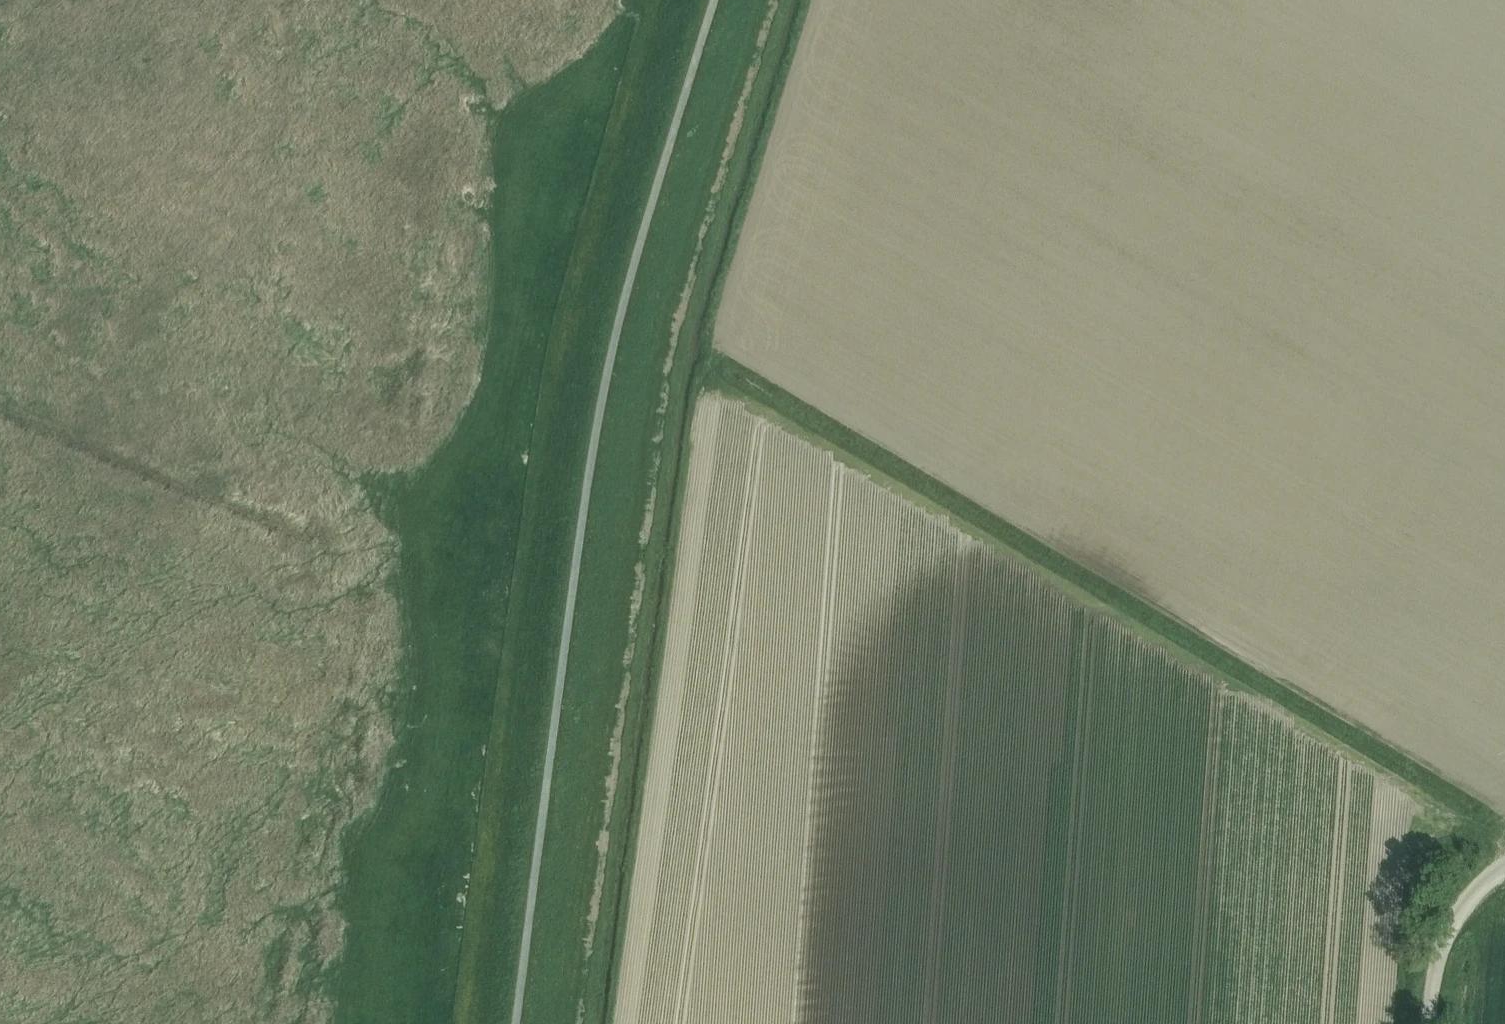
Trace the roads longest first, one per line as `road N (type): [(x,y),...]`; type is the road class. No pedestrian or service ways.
road 1 (unclassified): [(1430,1023),(1434,975),(1461,908),(1504,870)]

